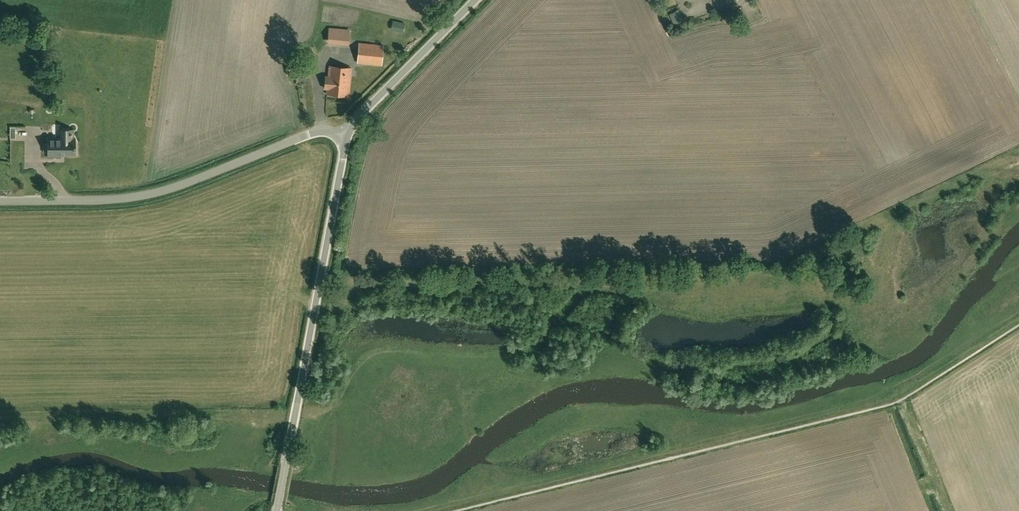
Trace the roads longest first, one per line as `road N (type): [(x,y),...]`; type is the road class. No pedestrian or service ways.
road 1 (track): [(296,408),(326,408),(357,364),(383,351),(471,355),(526,346),(548,319),(580,301),(694,307),(809,295),(848,314),(873,296),(894,231),(915,199),(1018,151)]
road 2 (track): [(1018,314),(898,392),(414,510)]
road 3 (unclassified): [(276,510),(344,135)]
road 4 (unclassified): [(0,200),(148,195),(298,138),(344,135)]
road 5 (unclassified): [(344,135),(478,0)]

